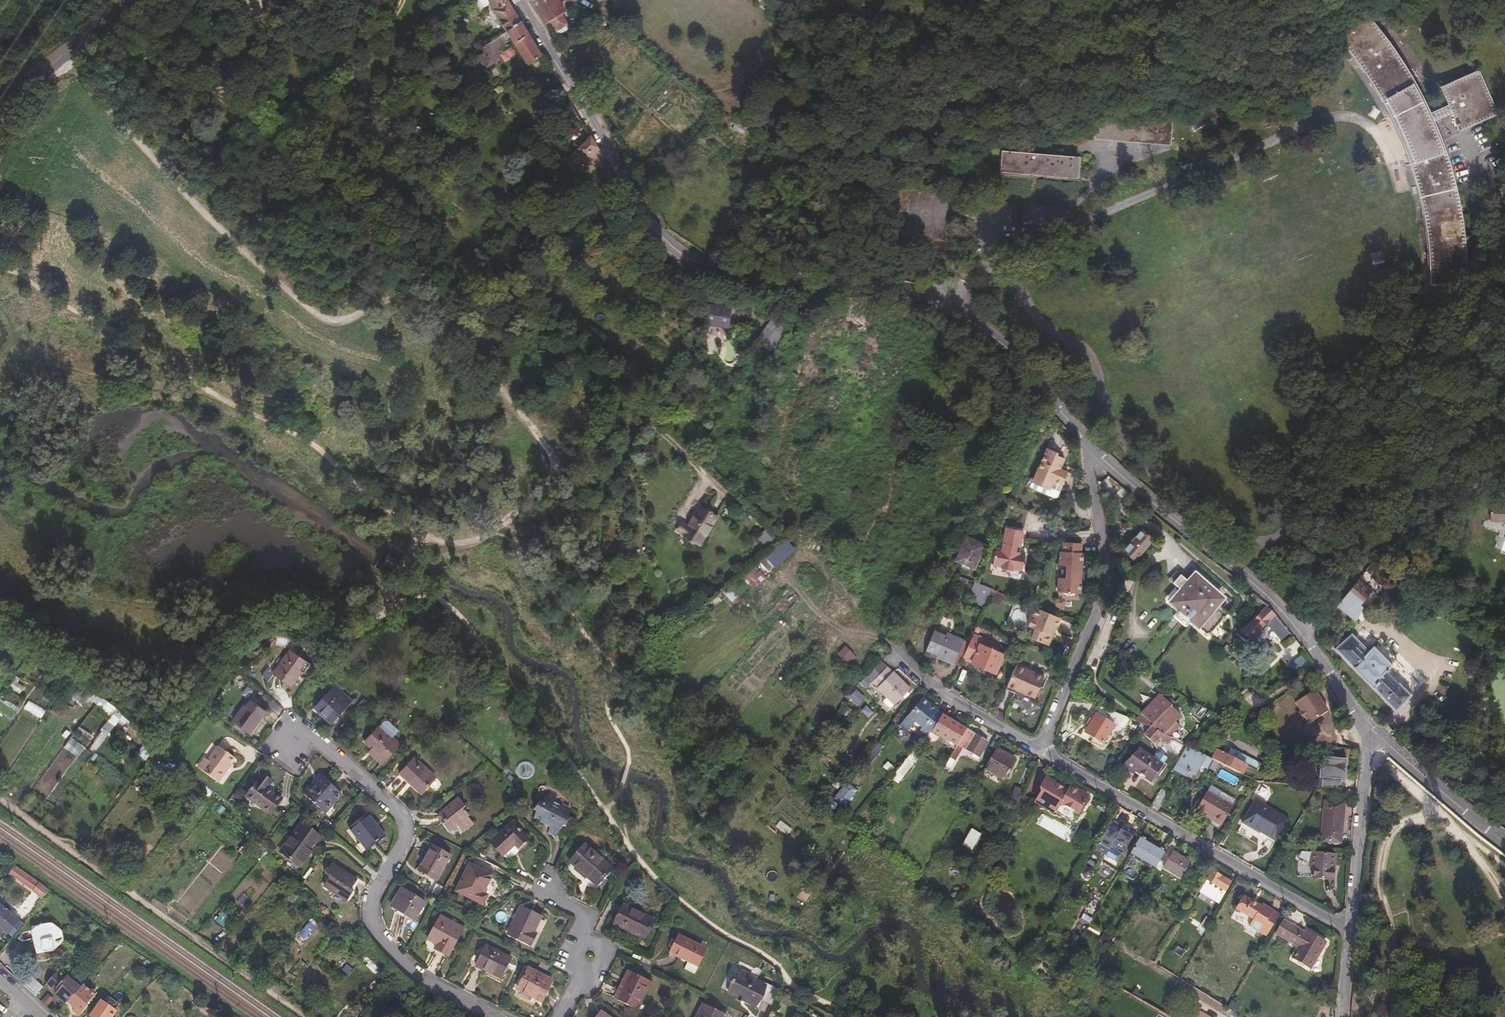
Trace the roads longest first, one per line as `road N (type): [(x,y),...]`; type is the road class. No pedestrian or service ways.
road 1 (track): [(58,62),(299,302),(322,320),(348,322),(419,296),(531,419),(554,472),(509,520),(475,539),(419,537),(400,567),(394,602)]
road 2 (tertiary): [(518,0),(646,217),(678,252),(730,271),(940,303),(1009,347),(1094,451)]
road 3 (residential): [(318,739),(400,817),(403,835),(369,902),(368,921),(424,981),(495,1016)]
road 4 (track): [(0,798),(307,1016)]
road 5 (residential): [(1040,752),(1351,931)]
road 6 (residential): [(1504,374),(1302,637)]
road 7 (residential): [(1040,752),(1102,604),(1088,467),(1094,451)]
road 8 (track): [(678,252),(693,319),(690,364),(636,424),(554,472)]
road 9 (tertiary): [(1094,451),(1220,555),(1302,637)]
road 10 (residential): [(1351,931),(1368,747),(1363,723)]
road 11 (tertiary): [(1363,723),(1504,846)]
road 12 (tertiary): [(144,0),(0,105)]

